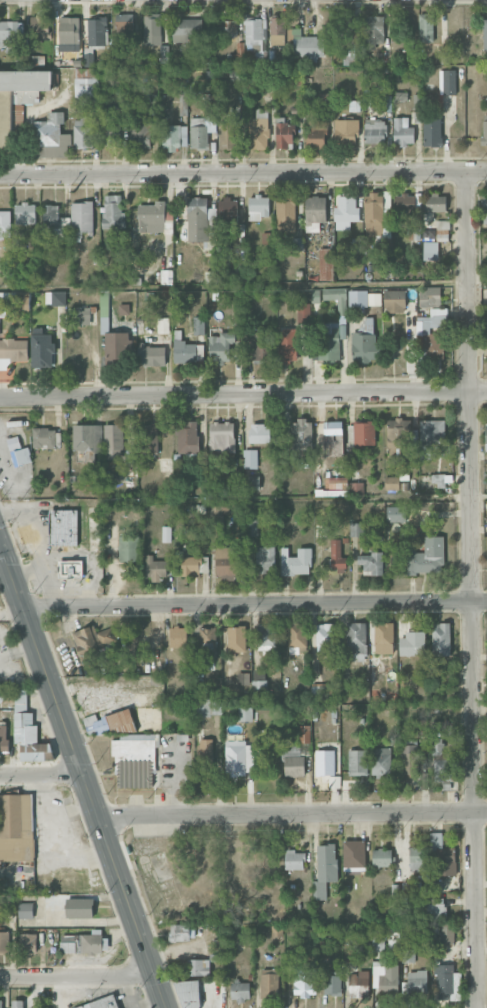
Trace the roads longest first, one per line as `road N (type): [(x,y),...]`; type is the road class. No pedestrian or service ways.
road 1 (residential): [(467,171),(477,1007)]
road 2 (secondary): [(0,530),(171,1007)]
road 3 (residential): [(0,396),(486,390)]
road 4 (residential): [(0,174),(486,171)]
road 5 (residential): [(27,607),(486,600)]
road 6 (residential): [(104,819),(486,811)]
road 7 (residential): [(159,974),(0,976)]

